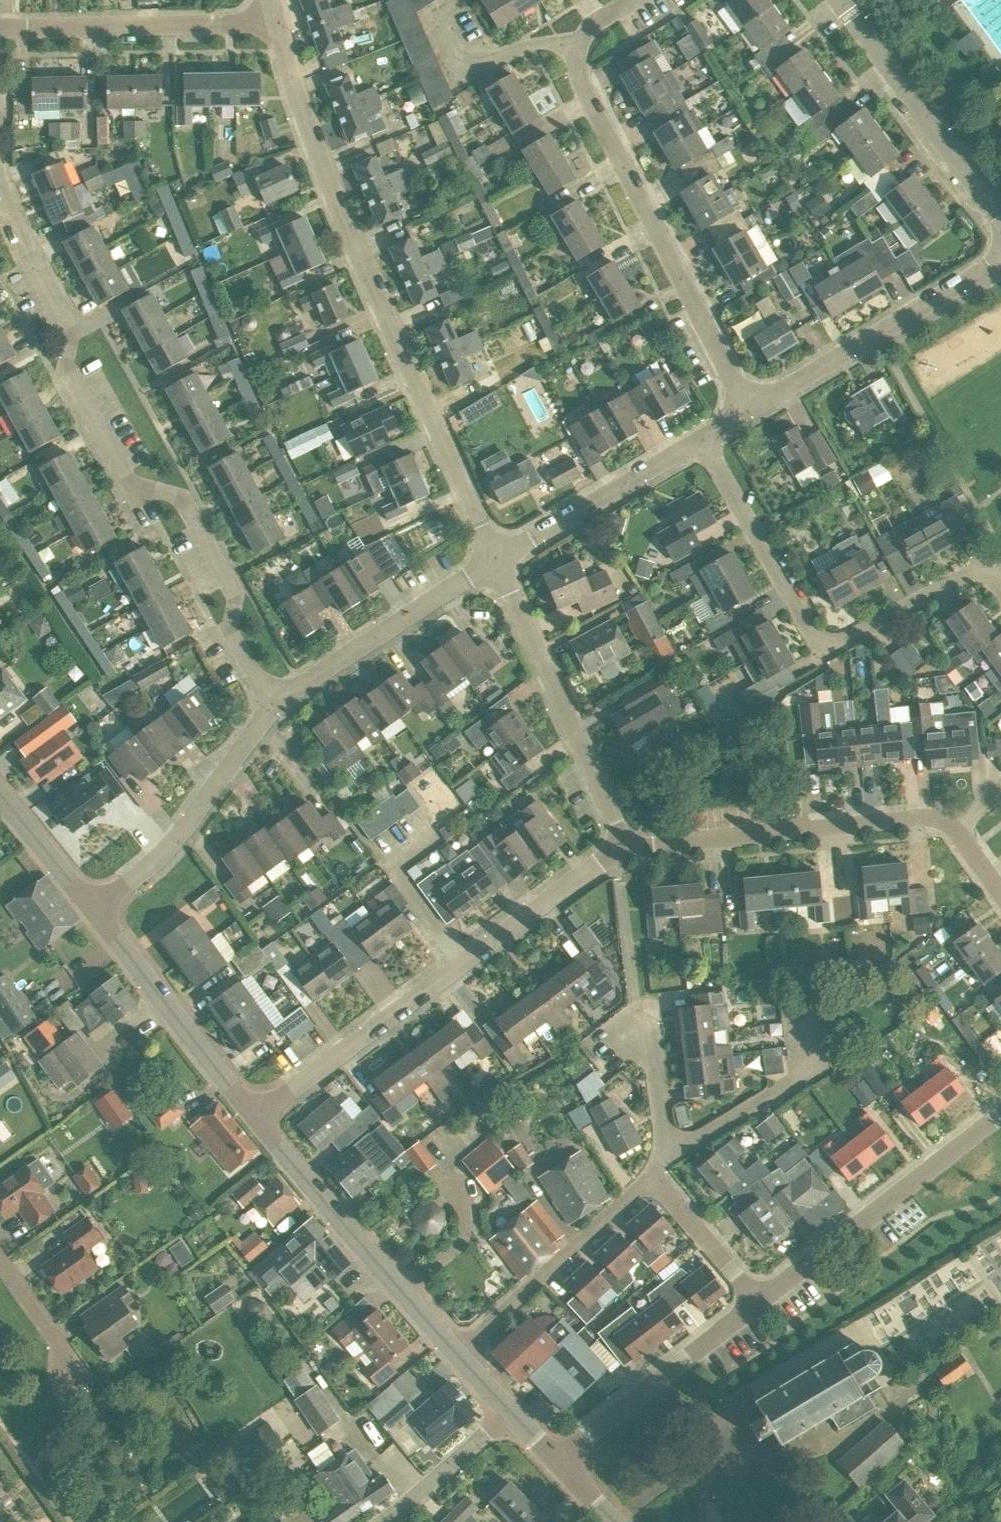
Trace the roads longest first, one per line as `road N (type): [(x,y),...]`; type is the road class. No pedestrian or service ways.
road 1 (residential): [(274,705),(230,630),(235,595),(182,499),(131,484),(66,369),(71,332),(0,185)]
road 2 (residential): [(496,561),(325,186),(275,21)]
road 3 (residential): [(751,415),(573,59),(591,23),(629,0)]
road 4 (residential): [(256,1116),(624,851)]
road 5 (residential): [(1000,579),(986,572),(964,582),(837,651),(819,644),(704,444)]
road 6 (residential): [(624,851),(935,821),(956,830)]
road 7 (residential): [(624,851),(496,561)]
road 8 (tertiary): [(461,1356),(256,1116)]
road 9 (residential): [(766,1301),(1000,1117)]
road 10 (residential): [(751,415),(1000,257)]
road 11 (residential): [(0,29),(275,21)]
road 12 (unclassified): [(840,0),(1000,221)]
road 13 (residential): [(98,910),(148,873),(228,778),(274,705)]
road 14 (residential): [(461,1356),(663,1183)]
road 15 (residential): [(274,705),(496,561)]
road 16 (residential): [(558,1461),(766,1301)]
road 17 (tertiary): [(256,1116),(98,910)]
road 18 (residential): [(496,561),(704,444)]
road 19 (residential): [(663,1166),(781,1091),(796,1070),(793,1040)]
road 20 (residential): [(382,1521),(507,1410)]
road 21 (residential): [(88,1397),(0,1267)]
road 22 (residential): [(766,1301),(663,1183)]
road 23 (tertiary): [(98,910),(0,796)]
road 24 (residential): [(663,1166),(654,1077),(636,1025)]

